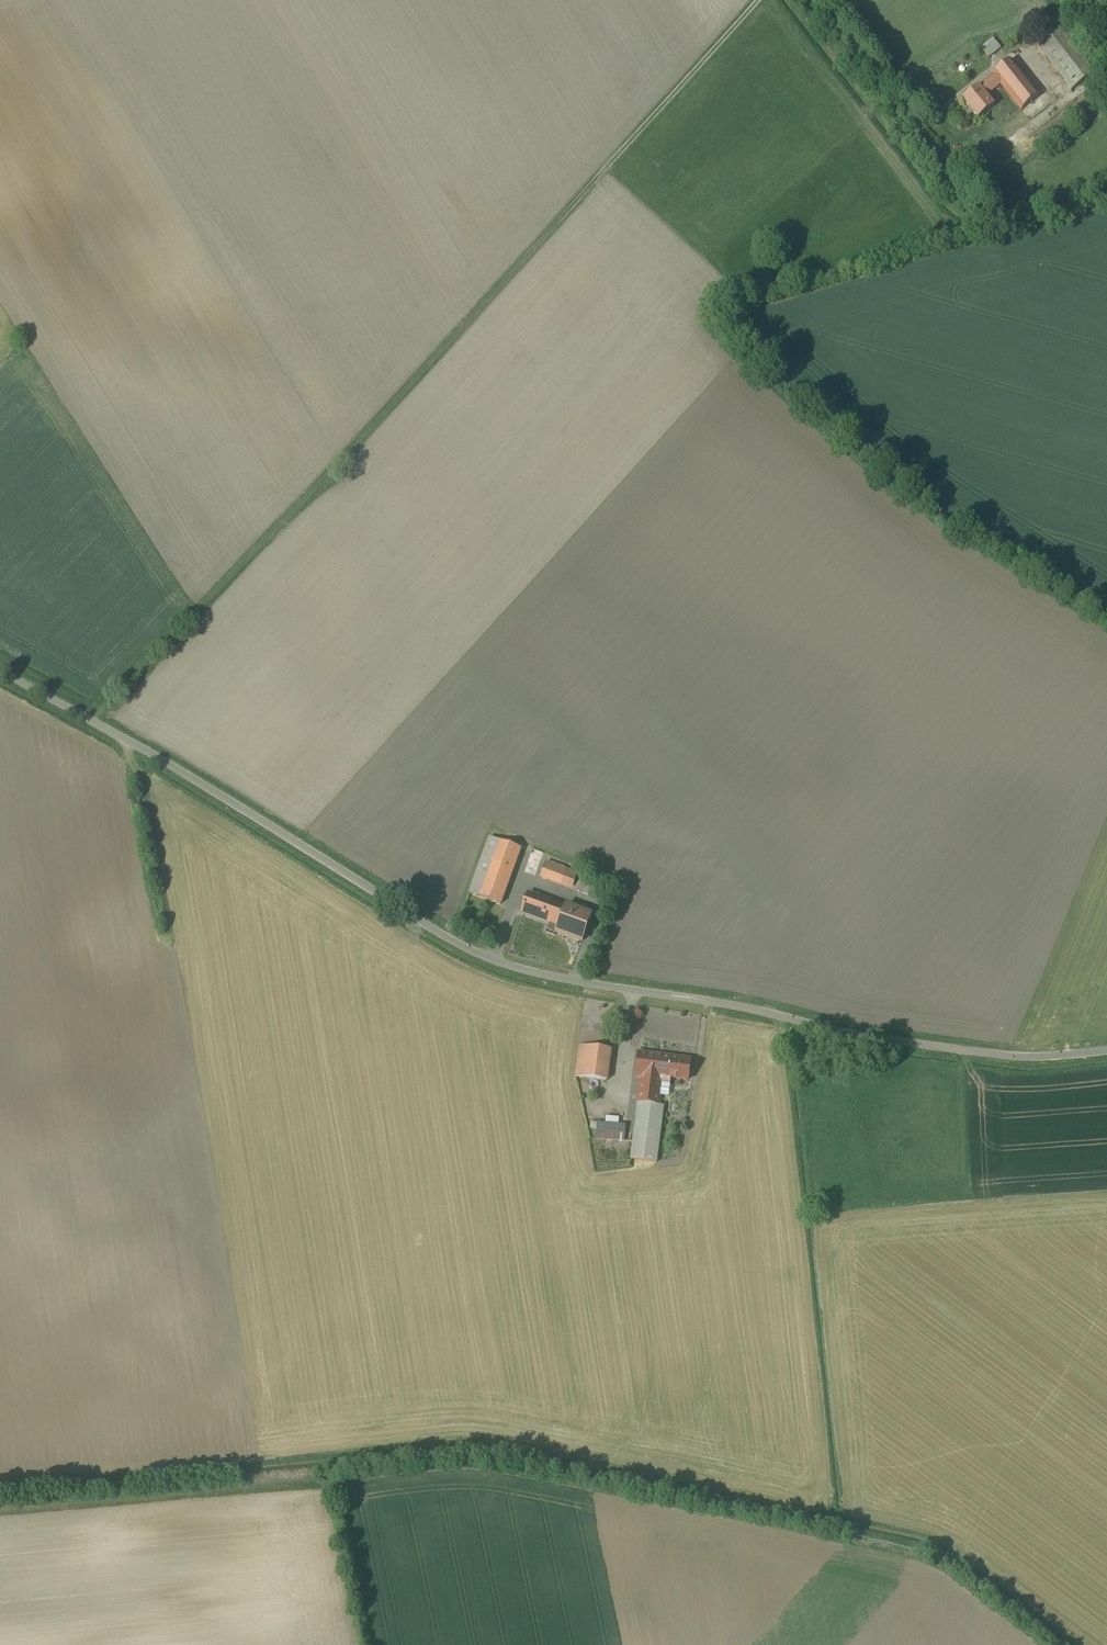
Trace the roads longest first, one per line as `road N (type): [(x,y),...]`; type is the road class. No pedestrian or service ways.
road 1 (unclassified): [(1106,1052),(1036,1058),(920,1047),(530,974),(470,952),(0,669)]
road 2 (track): [(91,721),(347,457),(760,0)]

